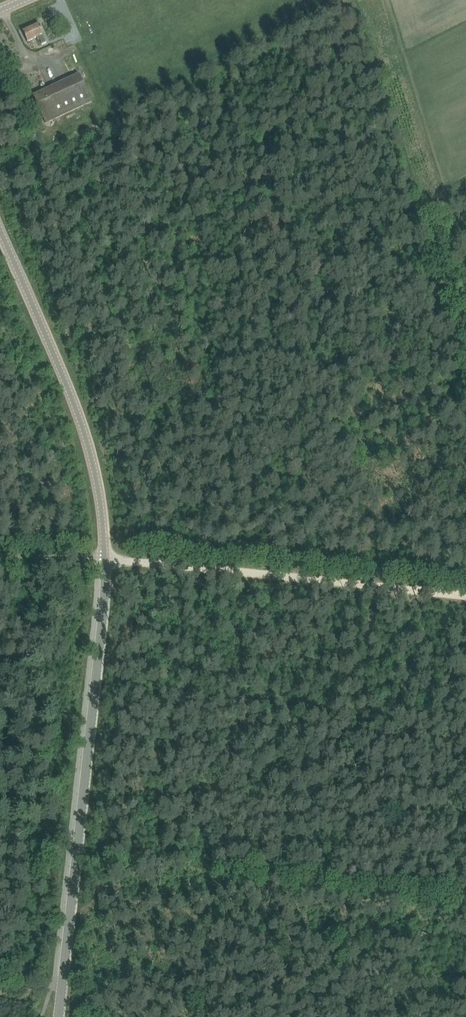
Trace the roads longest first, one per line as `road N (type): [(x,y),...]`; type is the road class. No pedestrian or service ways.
road 1 (tertiary): [(59,1016),(99,653),(103,525),(78,413),(0,227)]
road 2 (track): [(465,596),(106,562)]
road 3 (track): [(357,0),(422,194)]

